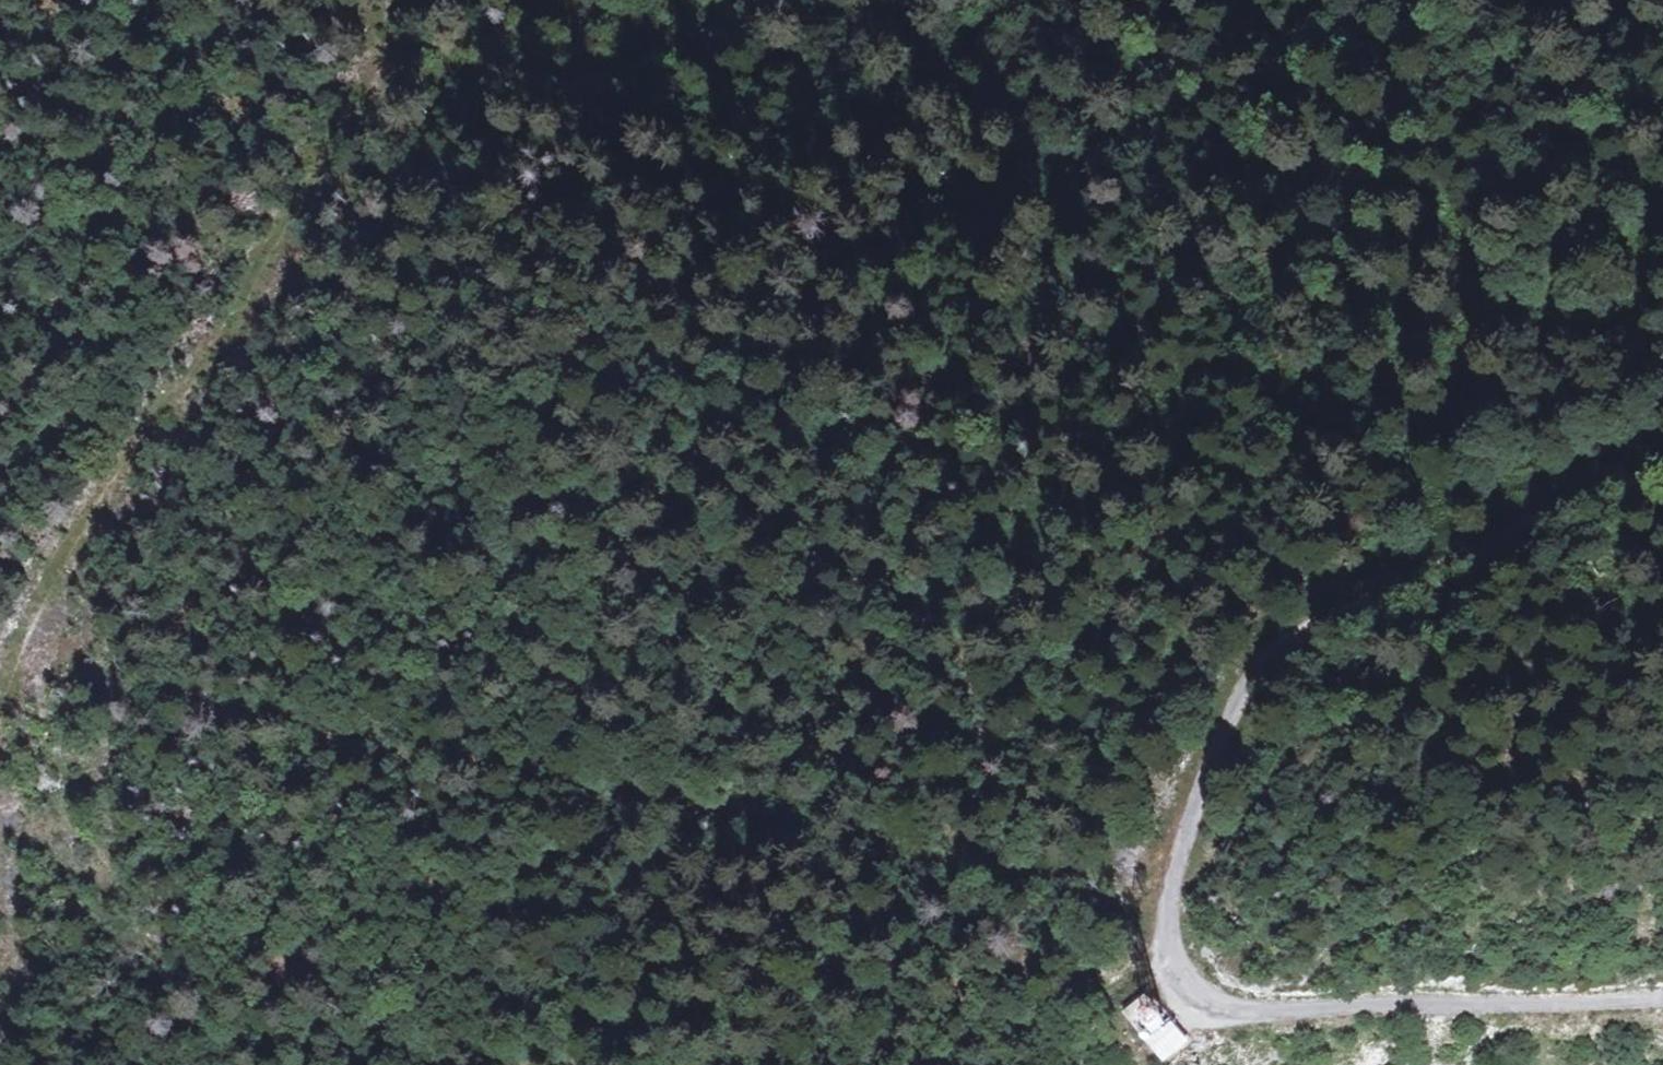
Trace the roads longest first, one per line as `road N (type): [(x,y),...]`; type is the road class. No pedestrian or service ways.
road 1 (unclassified): [(1662,464),(1306,637),(1265,670),(1222,743),(1171,879),(1173,949),(1194,990),(1235,1007),(1662,998)]

